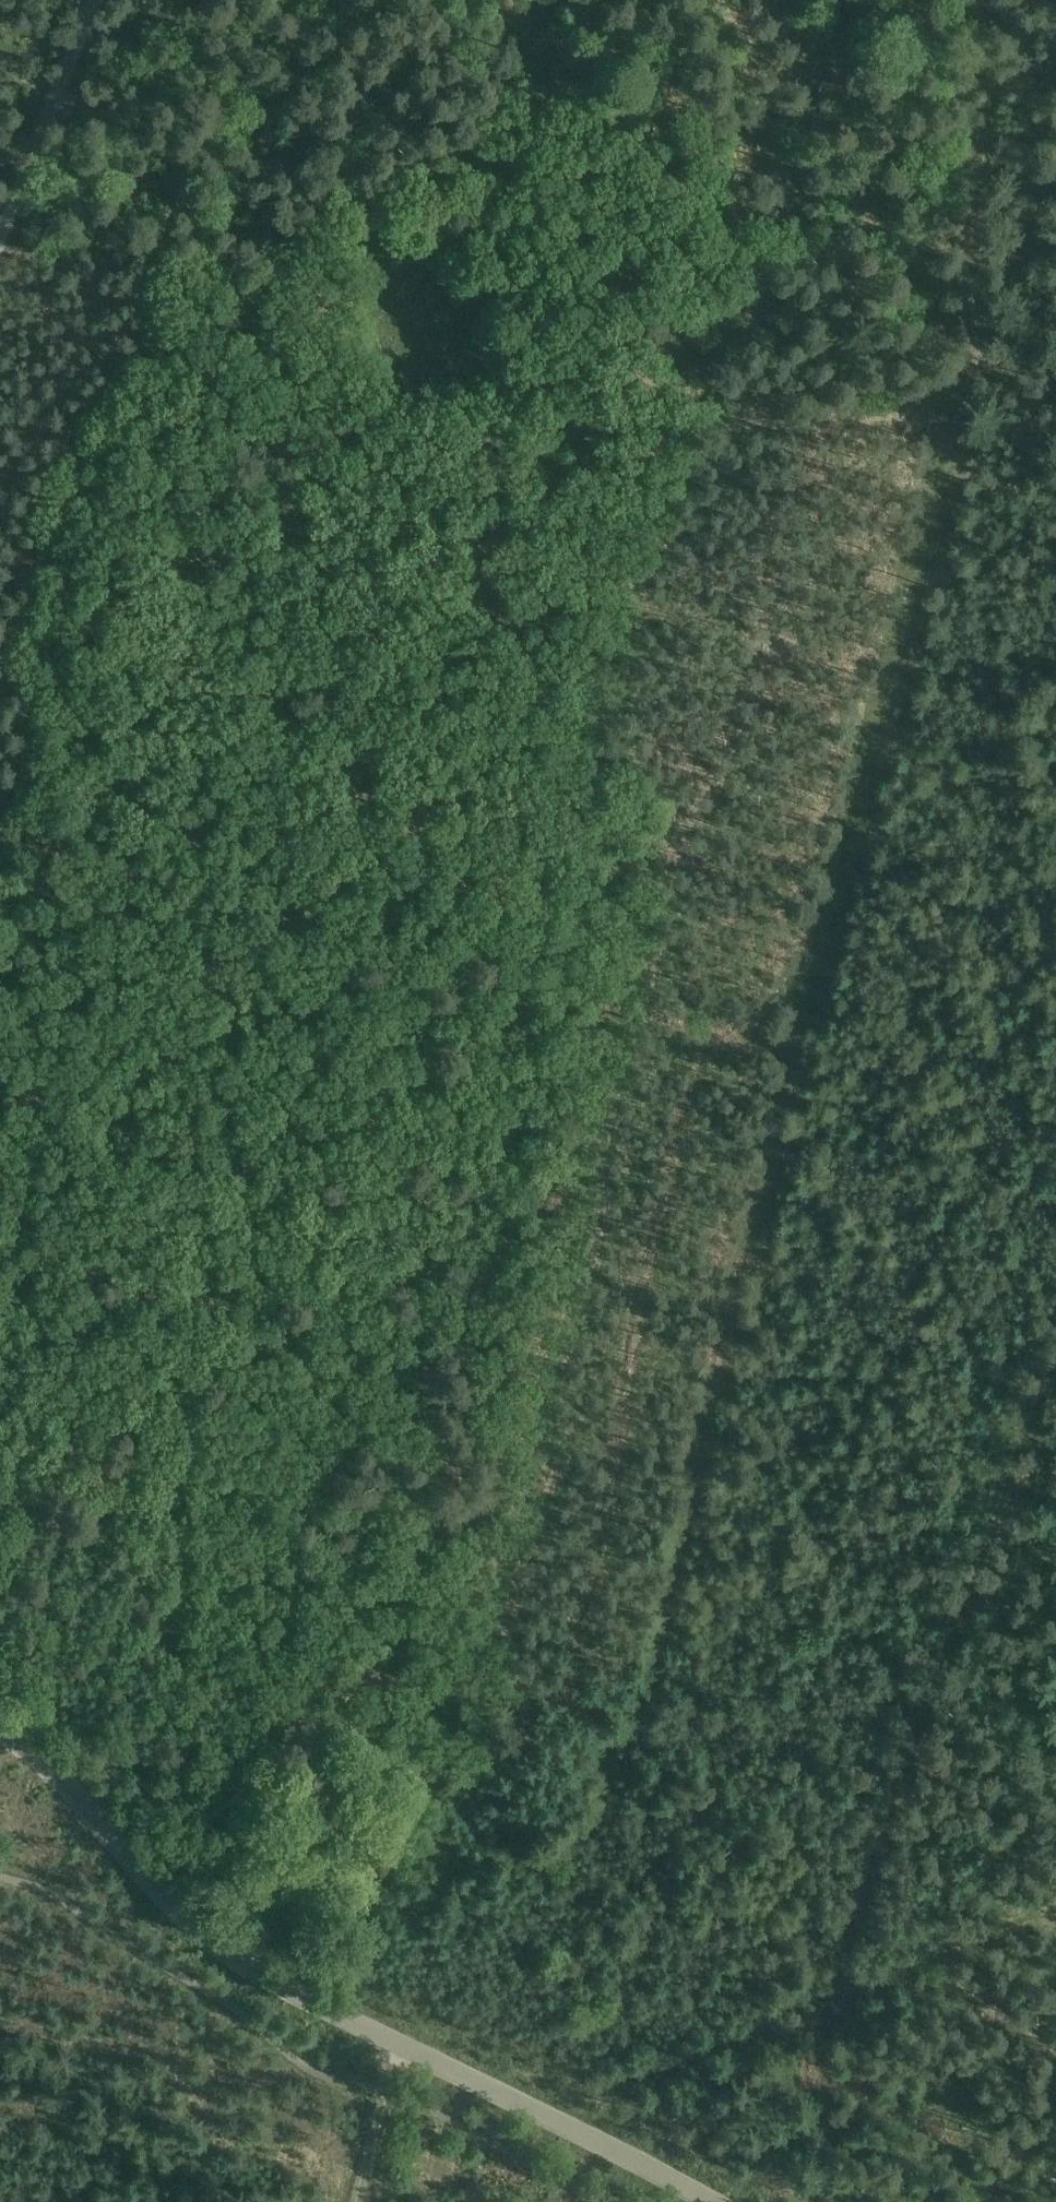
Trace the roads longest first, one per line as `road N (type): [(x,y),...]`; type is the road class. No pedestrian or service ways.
road 1 (tertiary): [(716,2201),(240,1961),(169,1902),(44,1763),(0,1730)]
road 2 (track): [(0,228),(96,0)]

